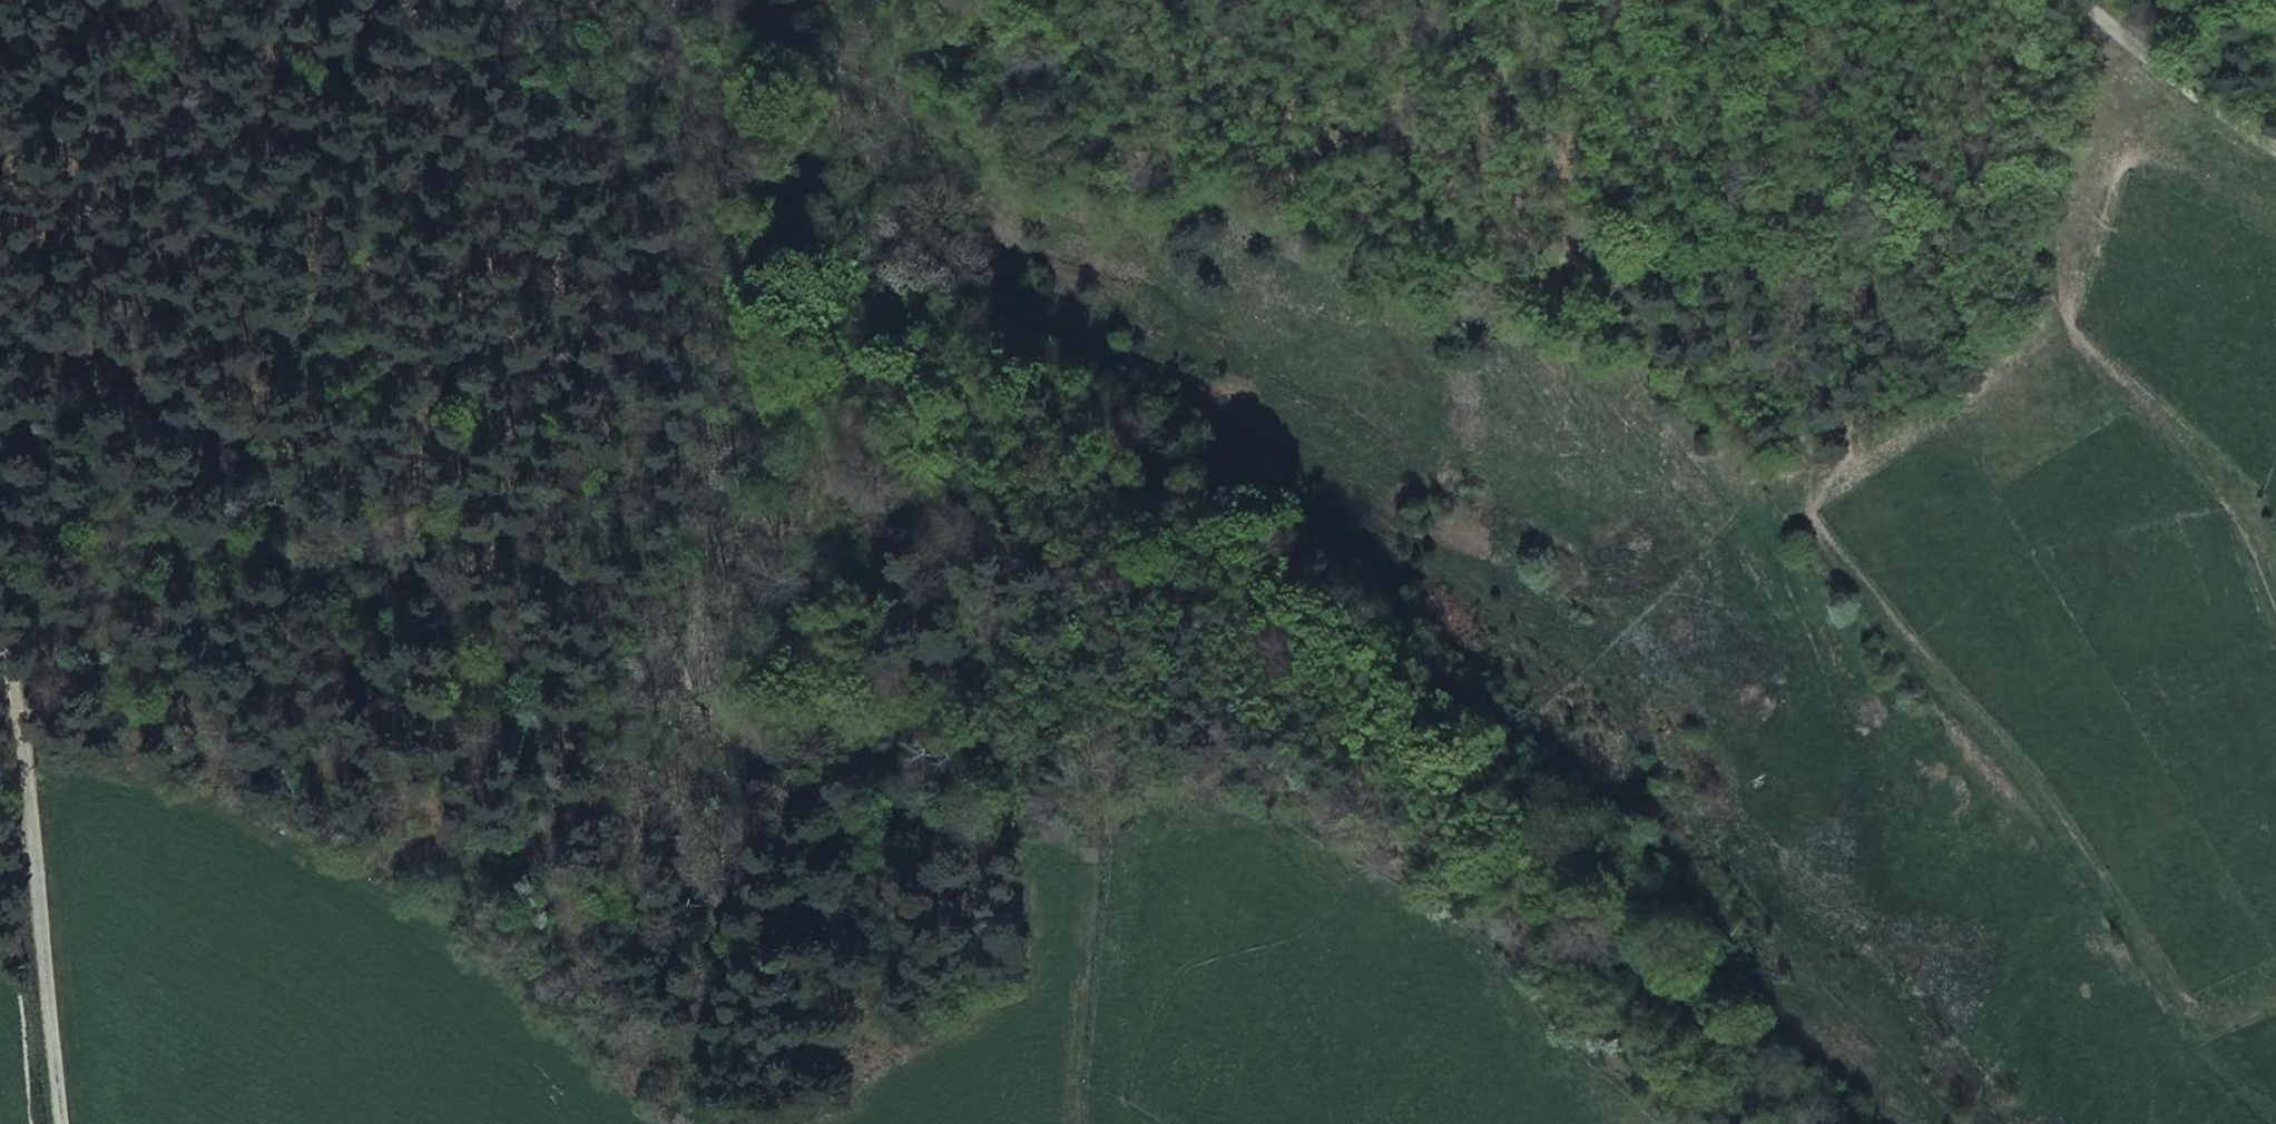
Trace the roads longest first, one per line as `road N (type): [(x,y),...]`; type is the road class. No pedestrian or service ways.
road 1 (unclassified): [(53,1123),(10,684),(0,658)]
road 2 (track): [(2275,128),(2238,115),(2088,0)]

